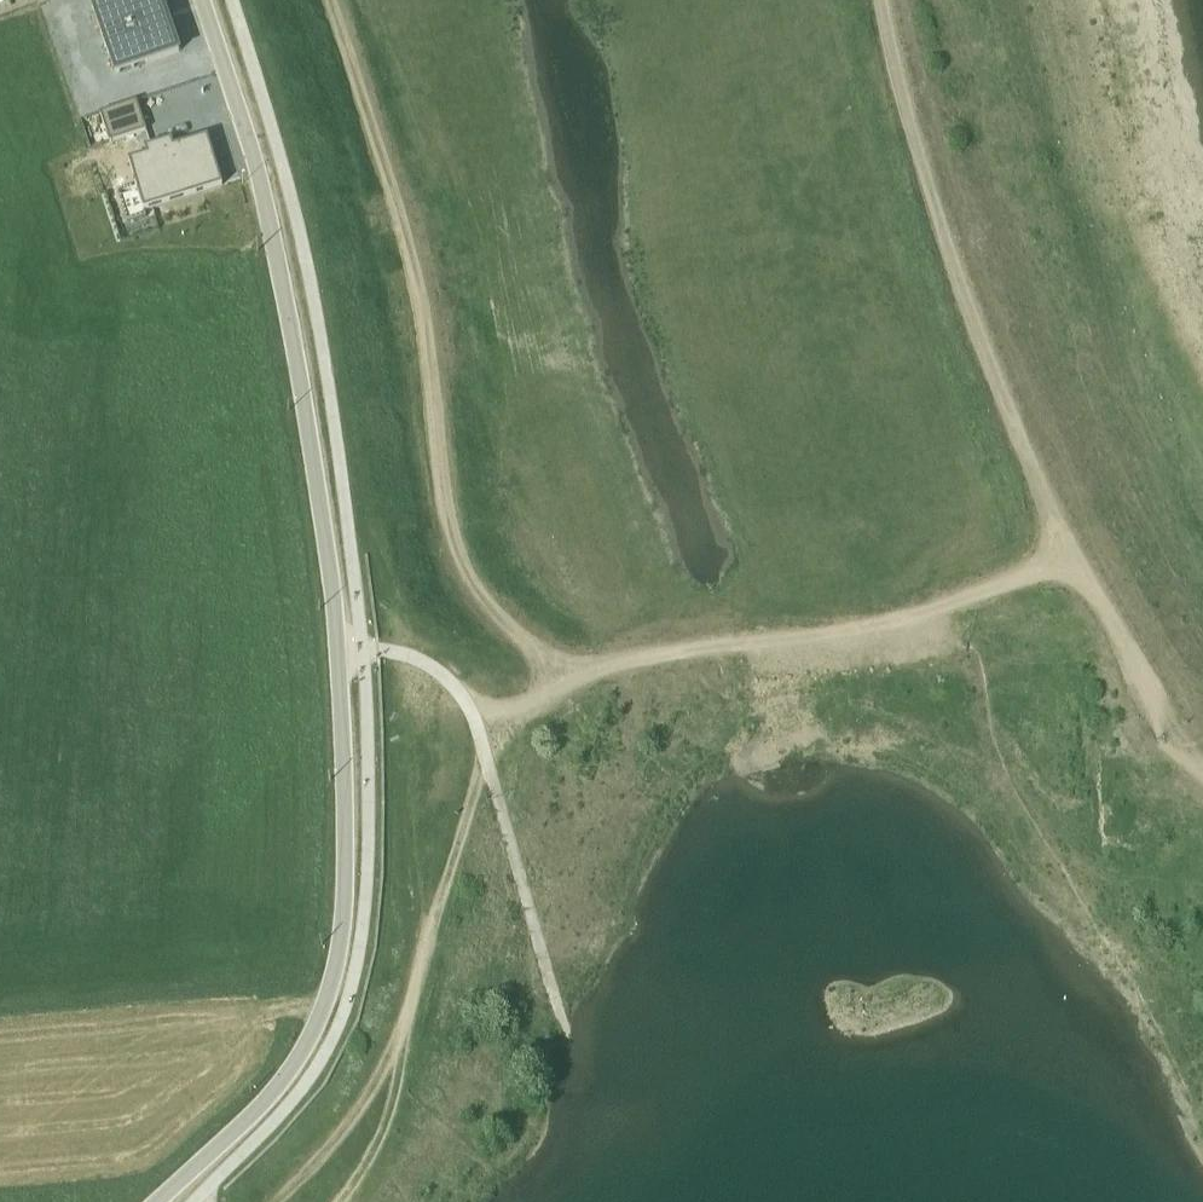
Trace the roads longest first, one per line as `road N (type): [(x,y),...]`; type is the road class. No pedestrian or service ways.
road 1 (unclassified): [(169,1201),(295,1070),(331,1004),(345,912),(334,608),(293,346),(244,135),(201,0)]
road 2 (track): [(567,681),(480,604),(454,563),(425,313),(391,185),(327,0)]
road 3 (track): [(882,0),(961,294),(1073,562)]
road 4 (track): [(1073,562),(921,618),(659,652),(567,681)]
road 5 (track): [(485,762),(385,1077),(354,1125),(271,1201)]
road 6 (track): [(471,713),(565,1030)]
road 7 (track): [(1202,778),(1169,739),(1073,562)]
road 8 (track): [(343,1201),(366,1174),(396,1100),(405,1031)]
road 9 (track): [(471,713),(438,678),(364,654)]

